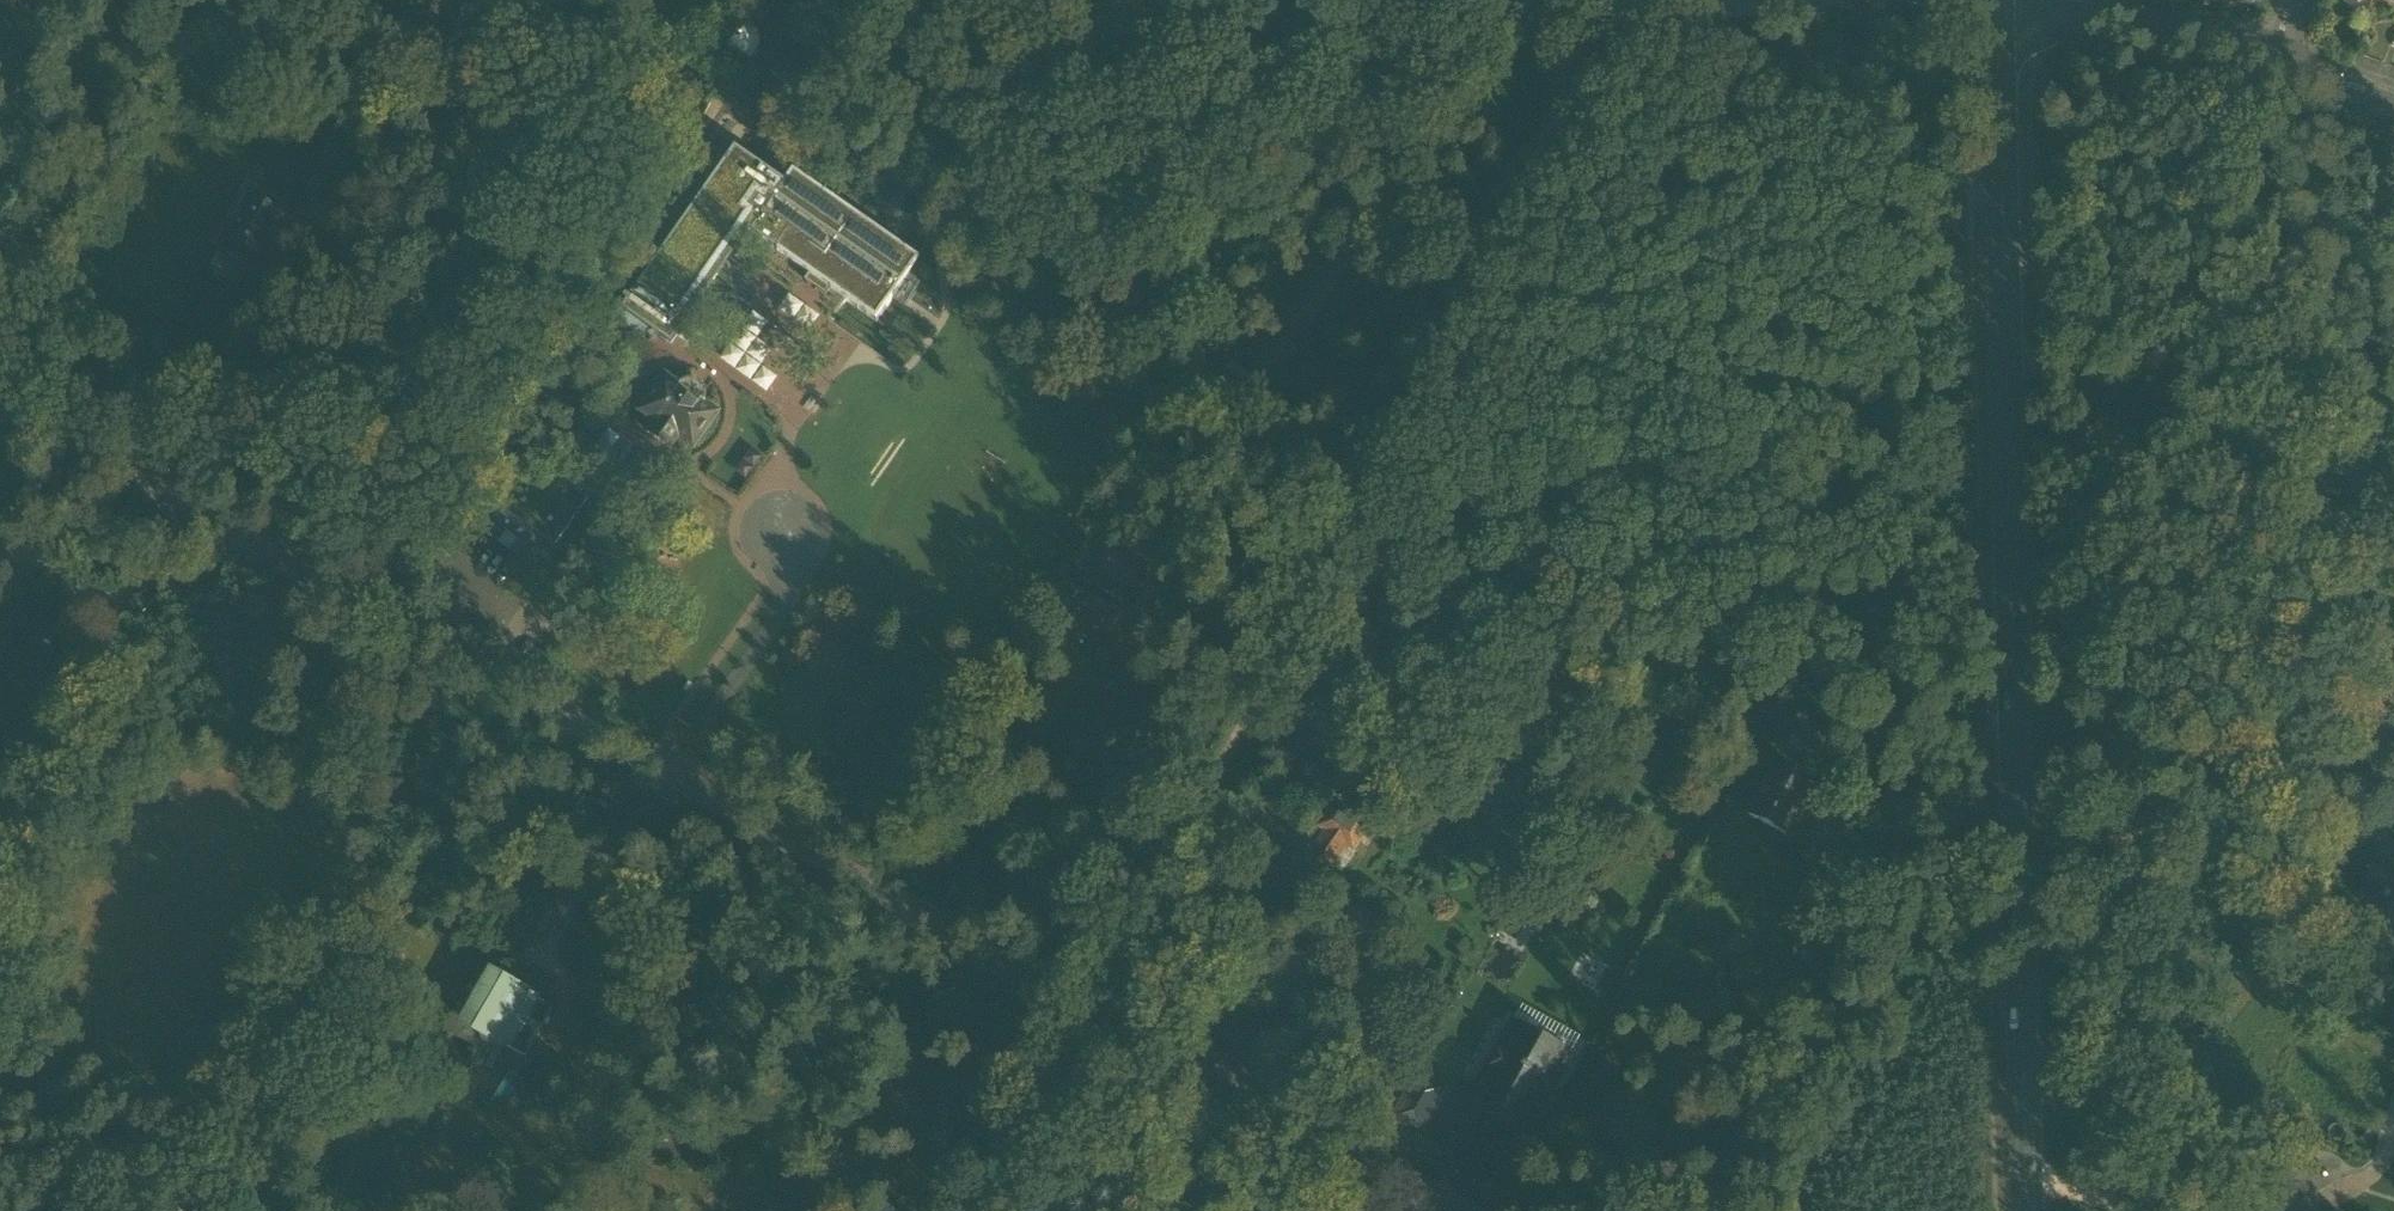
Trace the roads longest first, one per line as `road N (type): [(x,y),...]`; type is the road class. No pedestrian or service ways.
road 1 (residential): [(0,405),(1090,1009)]
road 2 (secondary): [(2005,0),(2032,1210)]
road 3 (residential): [(1639,18),(1090,1009)]
road 4 (residential): [(1090,1009),(1448,1210)]
road 5 (track): [(2008,356),(2393,479)]
road 6 (residential): [(1090,1009),(980,1210)]
road 7 (residential): [(2272,59),(2099,0)]
road 8 (residential): [(1813,0),(1639,18)]
road 9 (residential): [(2393,102),(2272,59)]

